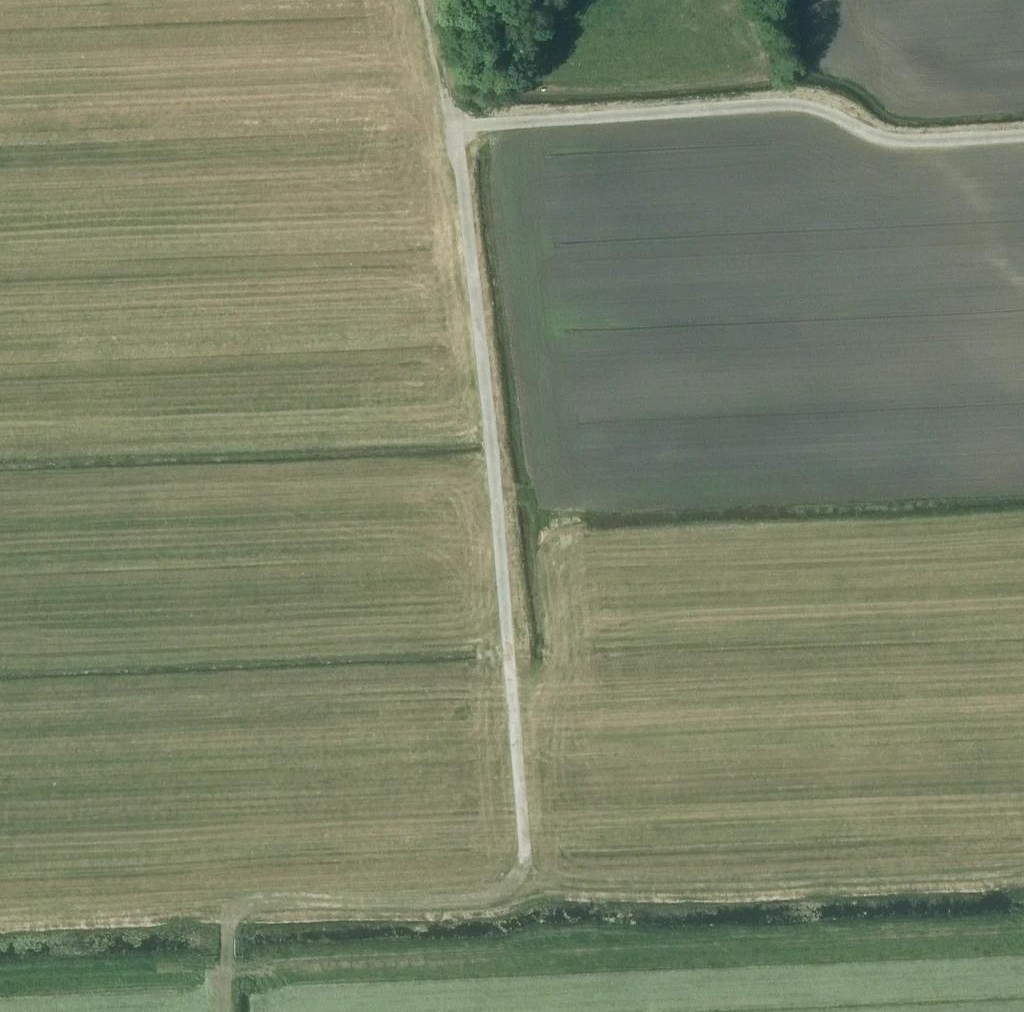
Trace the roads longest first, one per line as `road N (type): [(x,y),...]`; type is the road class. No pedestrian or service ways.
road 1 (track): [(223,1011),(227,923),(246,903),(484,897),(507,888),(525,849),(455,127),(427,0)]
road 2 (track): [(455,127),(776,104),(824,110),(898,139),(1023,135)]

